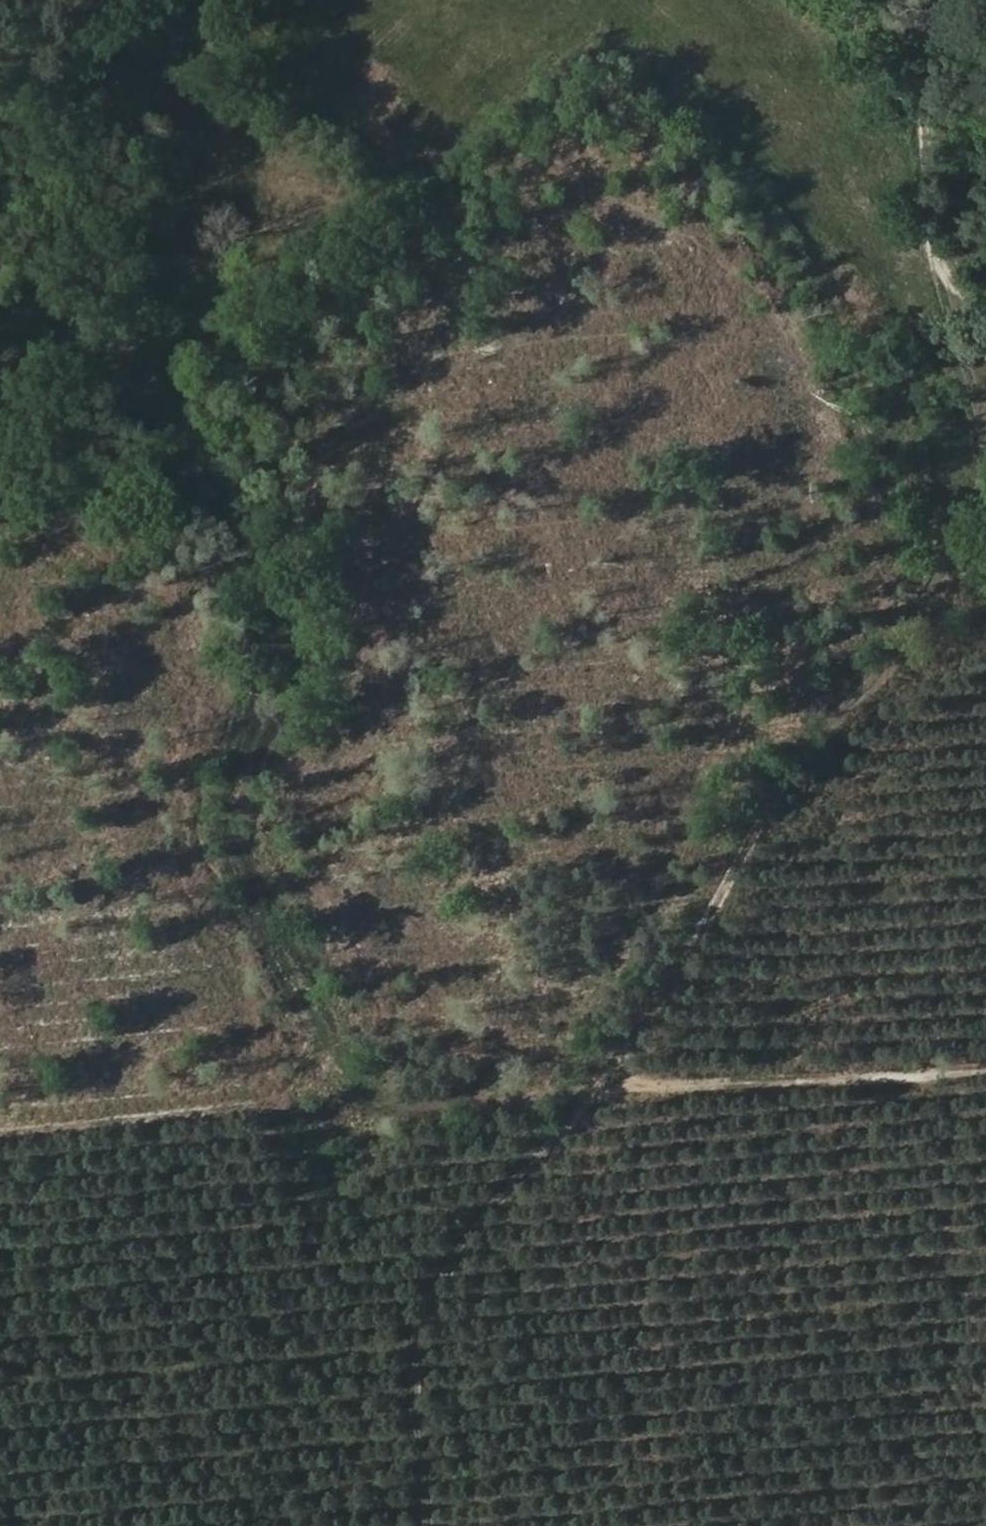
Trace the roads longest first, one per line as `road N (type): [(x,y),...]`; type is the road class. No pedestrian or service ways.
road 1 (track): [(941,0),(929,136),(939,271),(985,317)]

